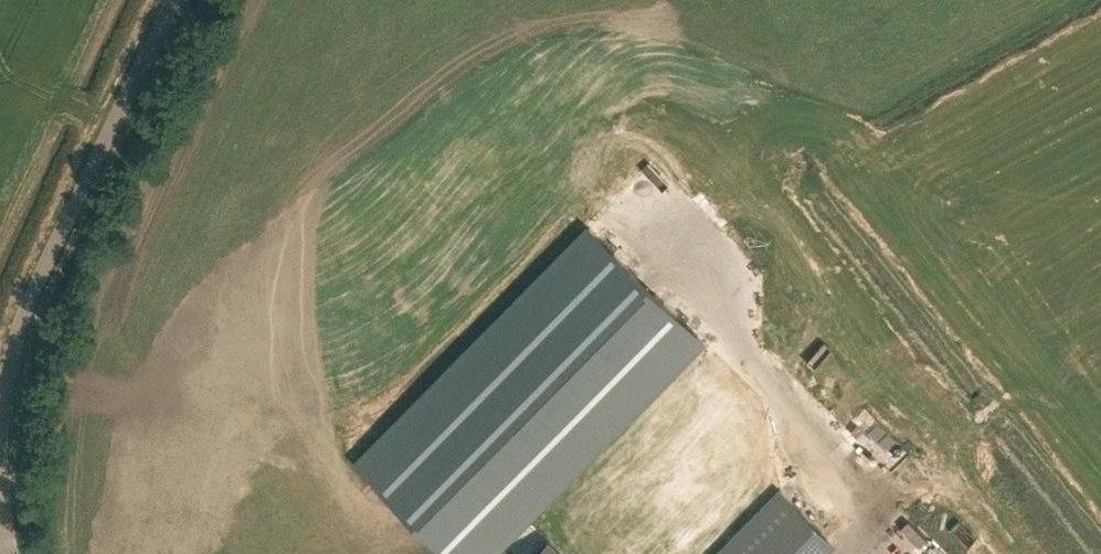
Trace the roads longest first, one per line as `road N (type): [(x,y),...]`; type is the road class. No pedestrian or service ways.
road 1 (unclassified): [(0,468),(18,323),(171,0)]

